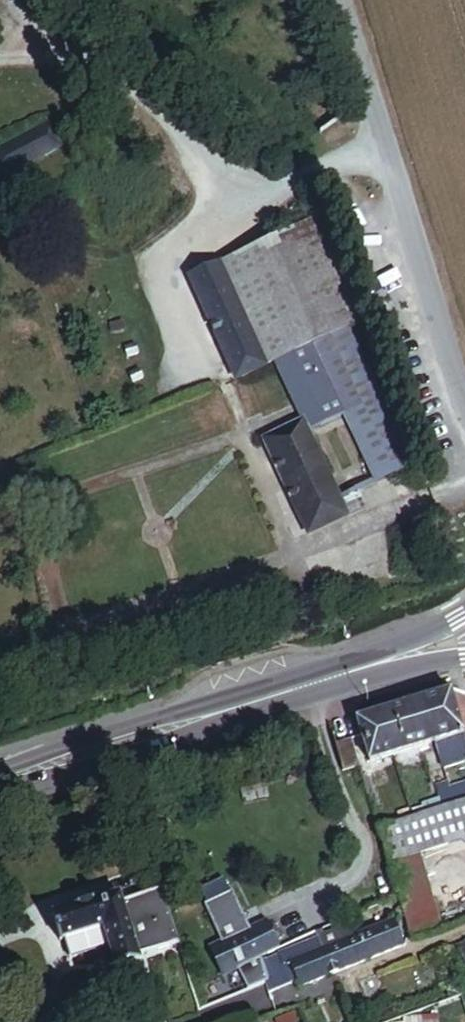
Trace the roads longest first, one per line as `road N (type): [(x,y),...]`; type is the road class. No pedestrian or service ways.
road 1 (unclassified): [(464,400),(341,0)]
road 2 (primary): [(348,673),(0,779)]
road 3 (primary): [(464,616),(348,673)]

